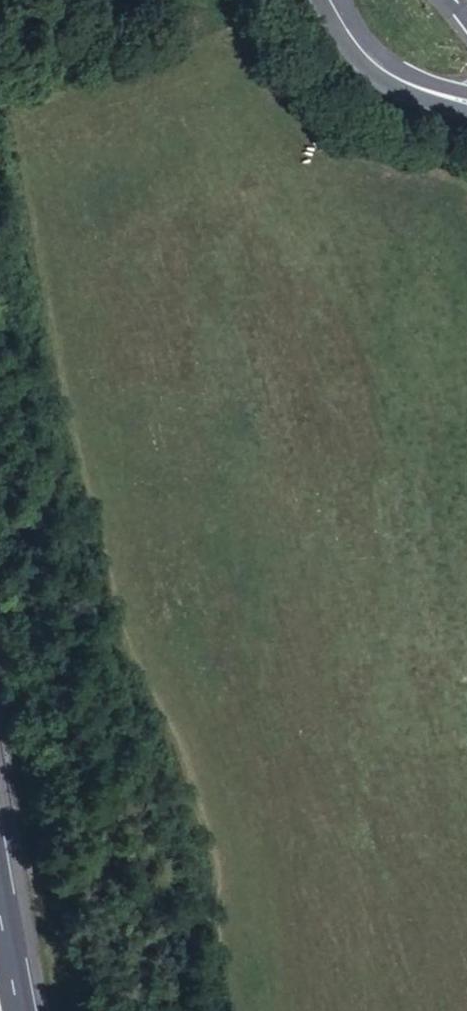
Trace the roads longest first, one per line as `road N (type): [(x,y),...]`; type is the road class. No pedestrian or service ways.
road 1 (secondary): [(328,0),(371,63),(466,102)]
road 2 (trunk): [(23,1010),(0,887)]

